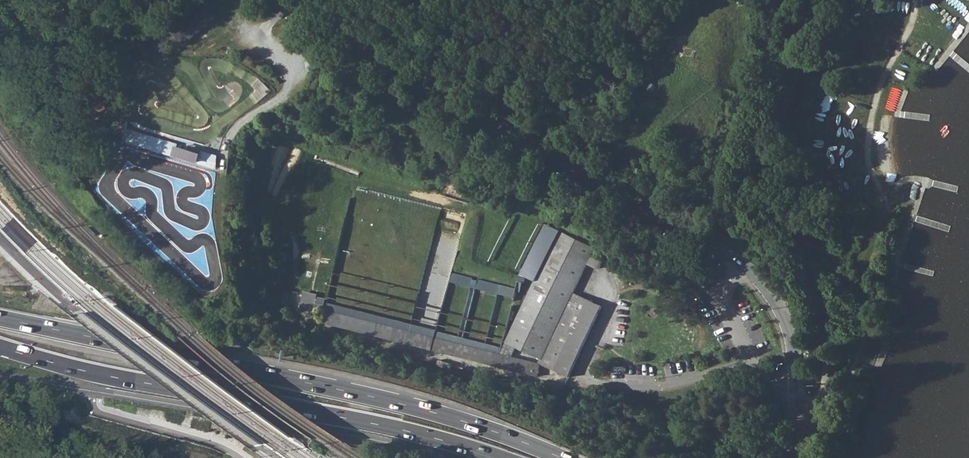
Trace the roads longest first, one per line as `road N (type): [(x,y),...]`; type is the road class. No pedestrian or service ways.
road 1 (tertiary): [(793,457),(793,332),(749,268),(278,0)]
road 2 (trunk): [(562,457),(399,402),(0,318)]
road 3 (trunk): [(0,347),(112,376),(386,426),(501,457)]

